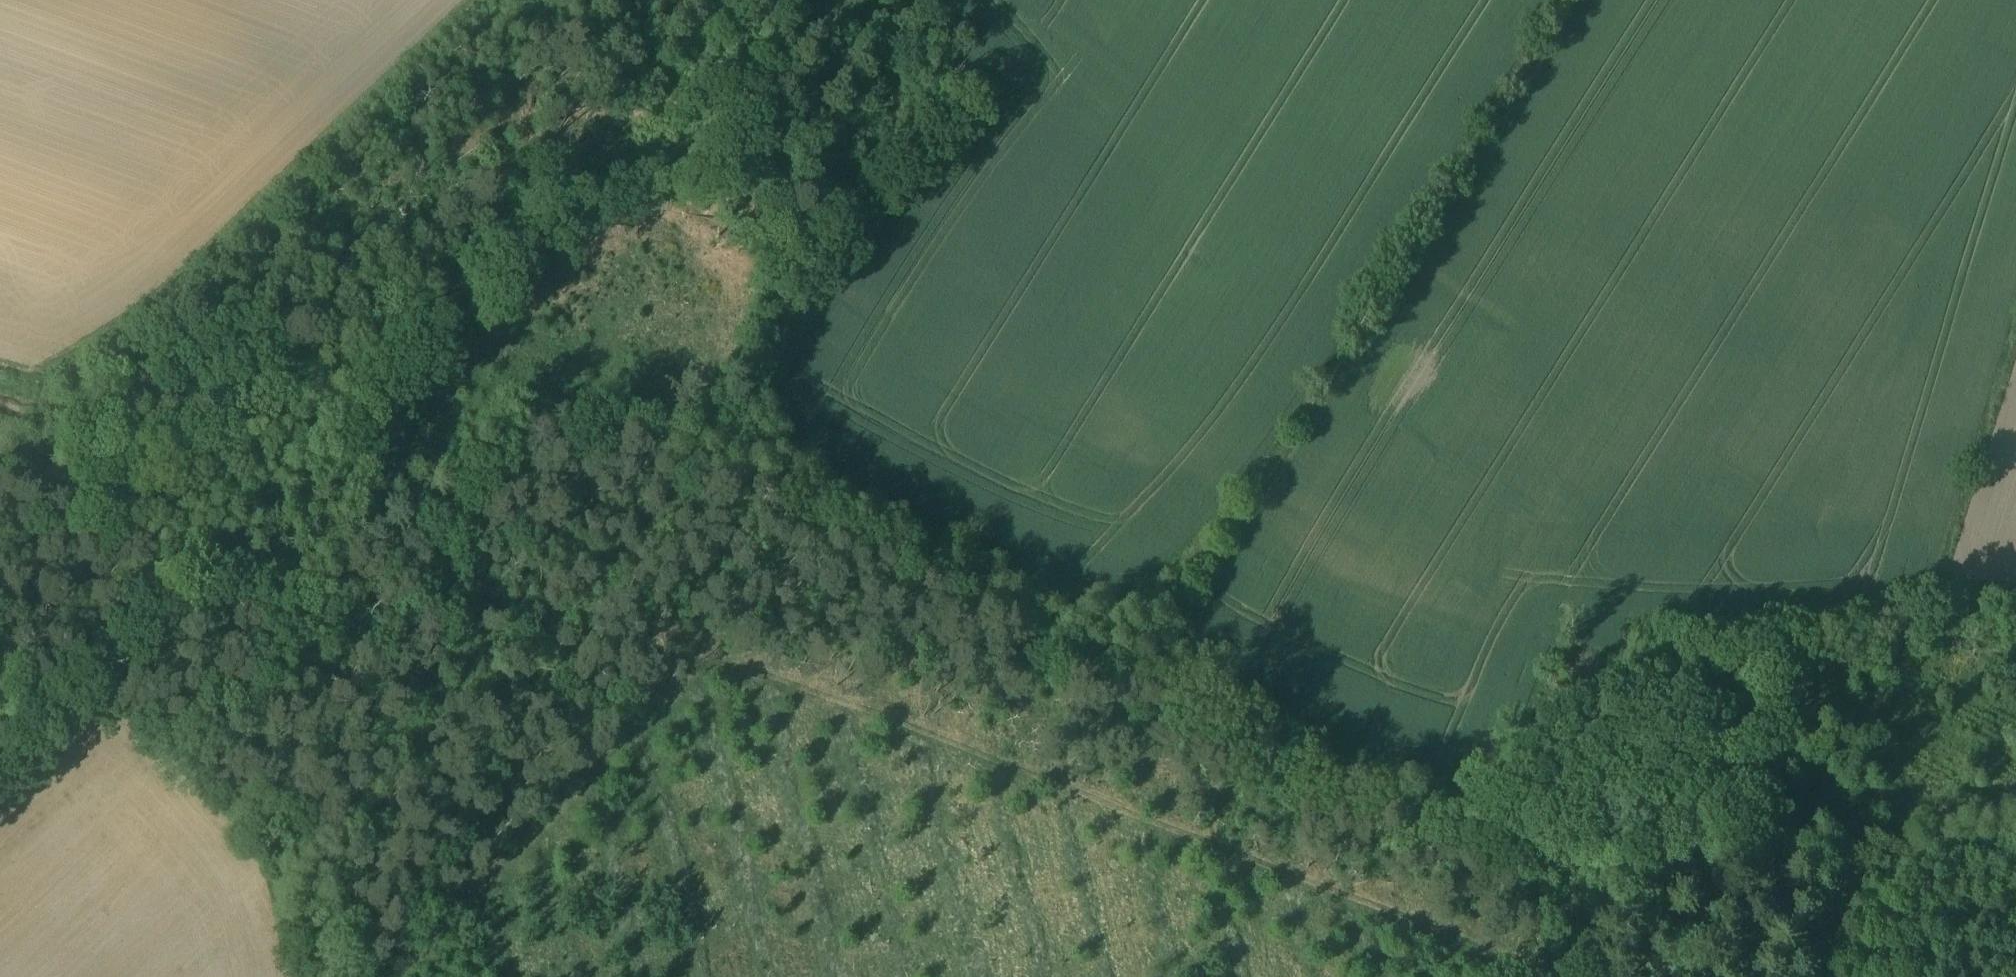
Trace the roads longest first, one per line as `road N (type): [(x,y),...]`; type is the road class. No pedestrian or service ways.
road 1 (track): [(1506,976),(1528,954),(717,659),(378,964)]

